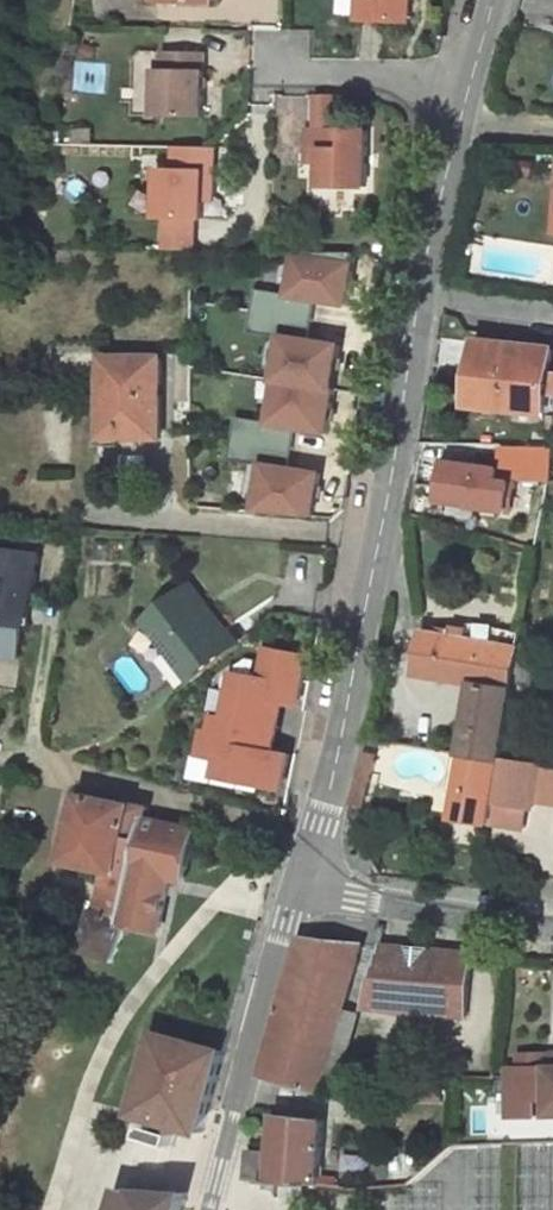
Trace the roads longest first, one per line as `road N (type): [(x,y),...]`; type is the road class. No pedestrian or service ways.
road 1 (unclassified): [(492,0),(419,291),(327,803),(300,883)]
road 2 (unclassified): [(300,883),(208,1209)]
road 3 (unclassified): [(300,883),(552,929)]

